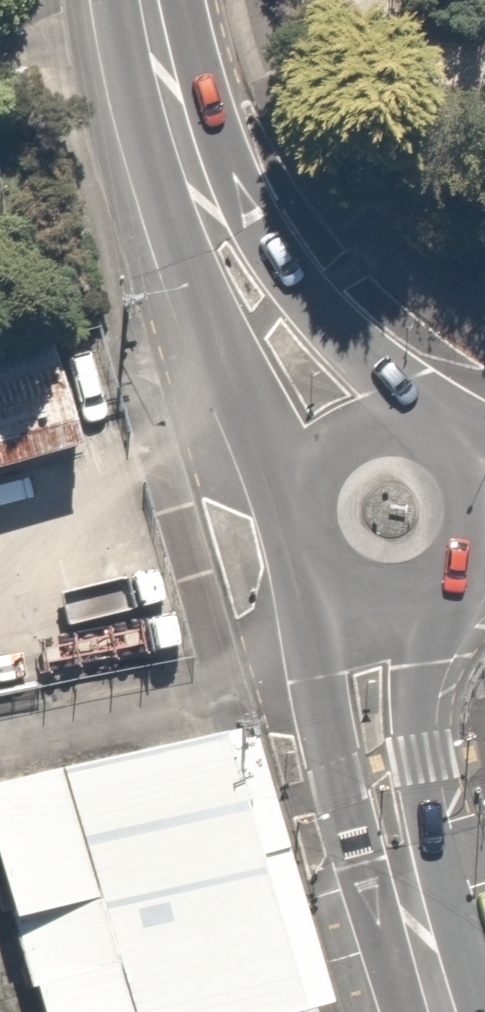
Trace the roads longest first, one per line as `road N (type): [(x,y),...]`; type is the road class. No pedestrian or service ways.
road 1 (secondary): [(298,532),(223,195)]
road 2 (secondary): [(223,195),(419,448)]
road 3 (secondary): [(382,765),(455,1011)]
road 4 (secondary): [(174,0),(223,195)]
road 5 (secondary): [(382,765),(351,747),(318,604)]
road 6 (secondary): [(298,532),(311,485),(332,463),(389,443),(419,448)]
road 7 (secondary): [(433,618),(400,741),(382,765)]
road 8 (secondary): [(446,462),(480,513),(482,543),(458,599)]
road 9 (secondary): [(433,618),(374,627),(318,604)]

